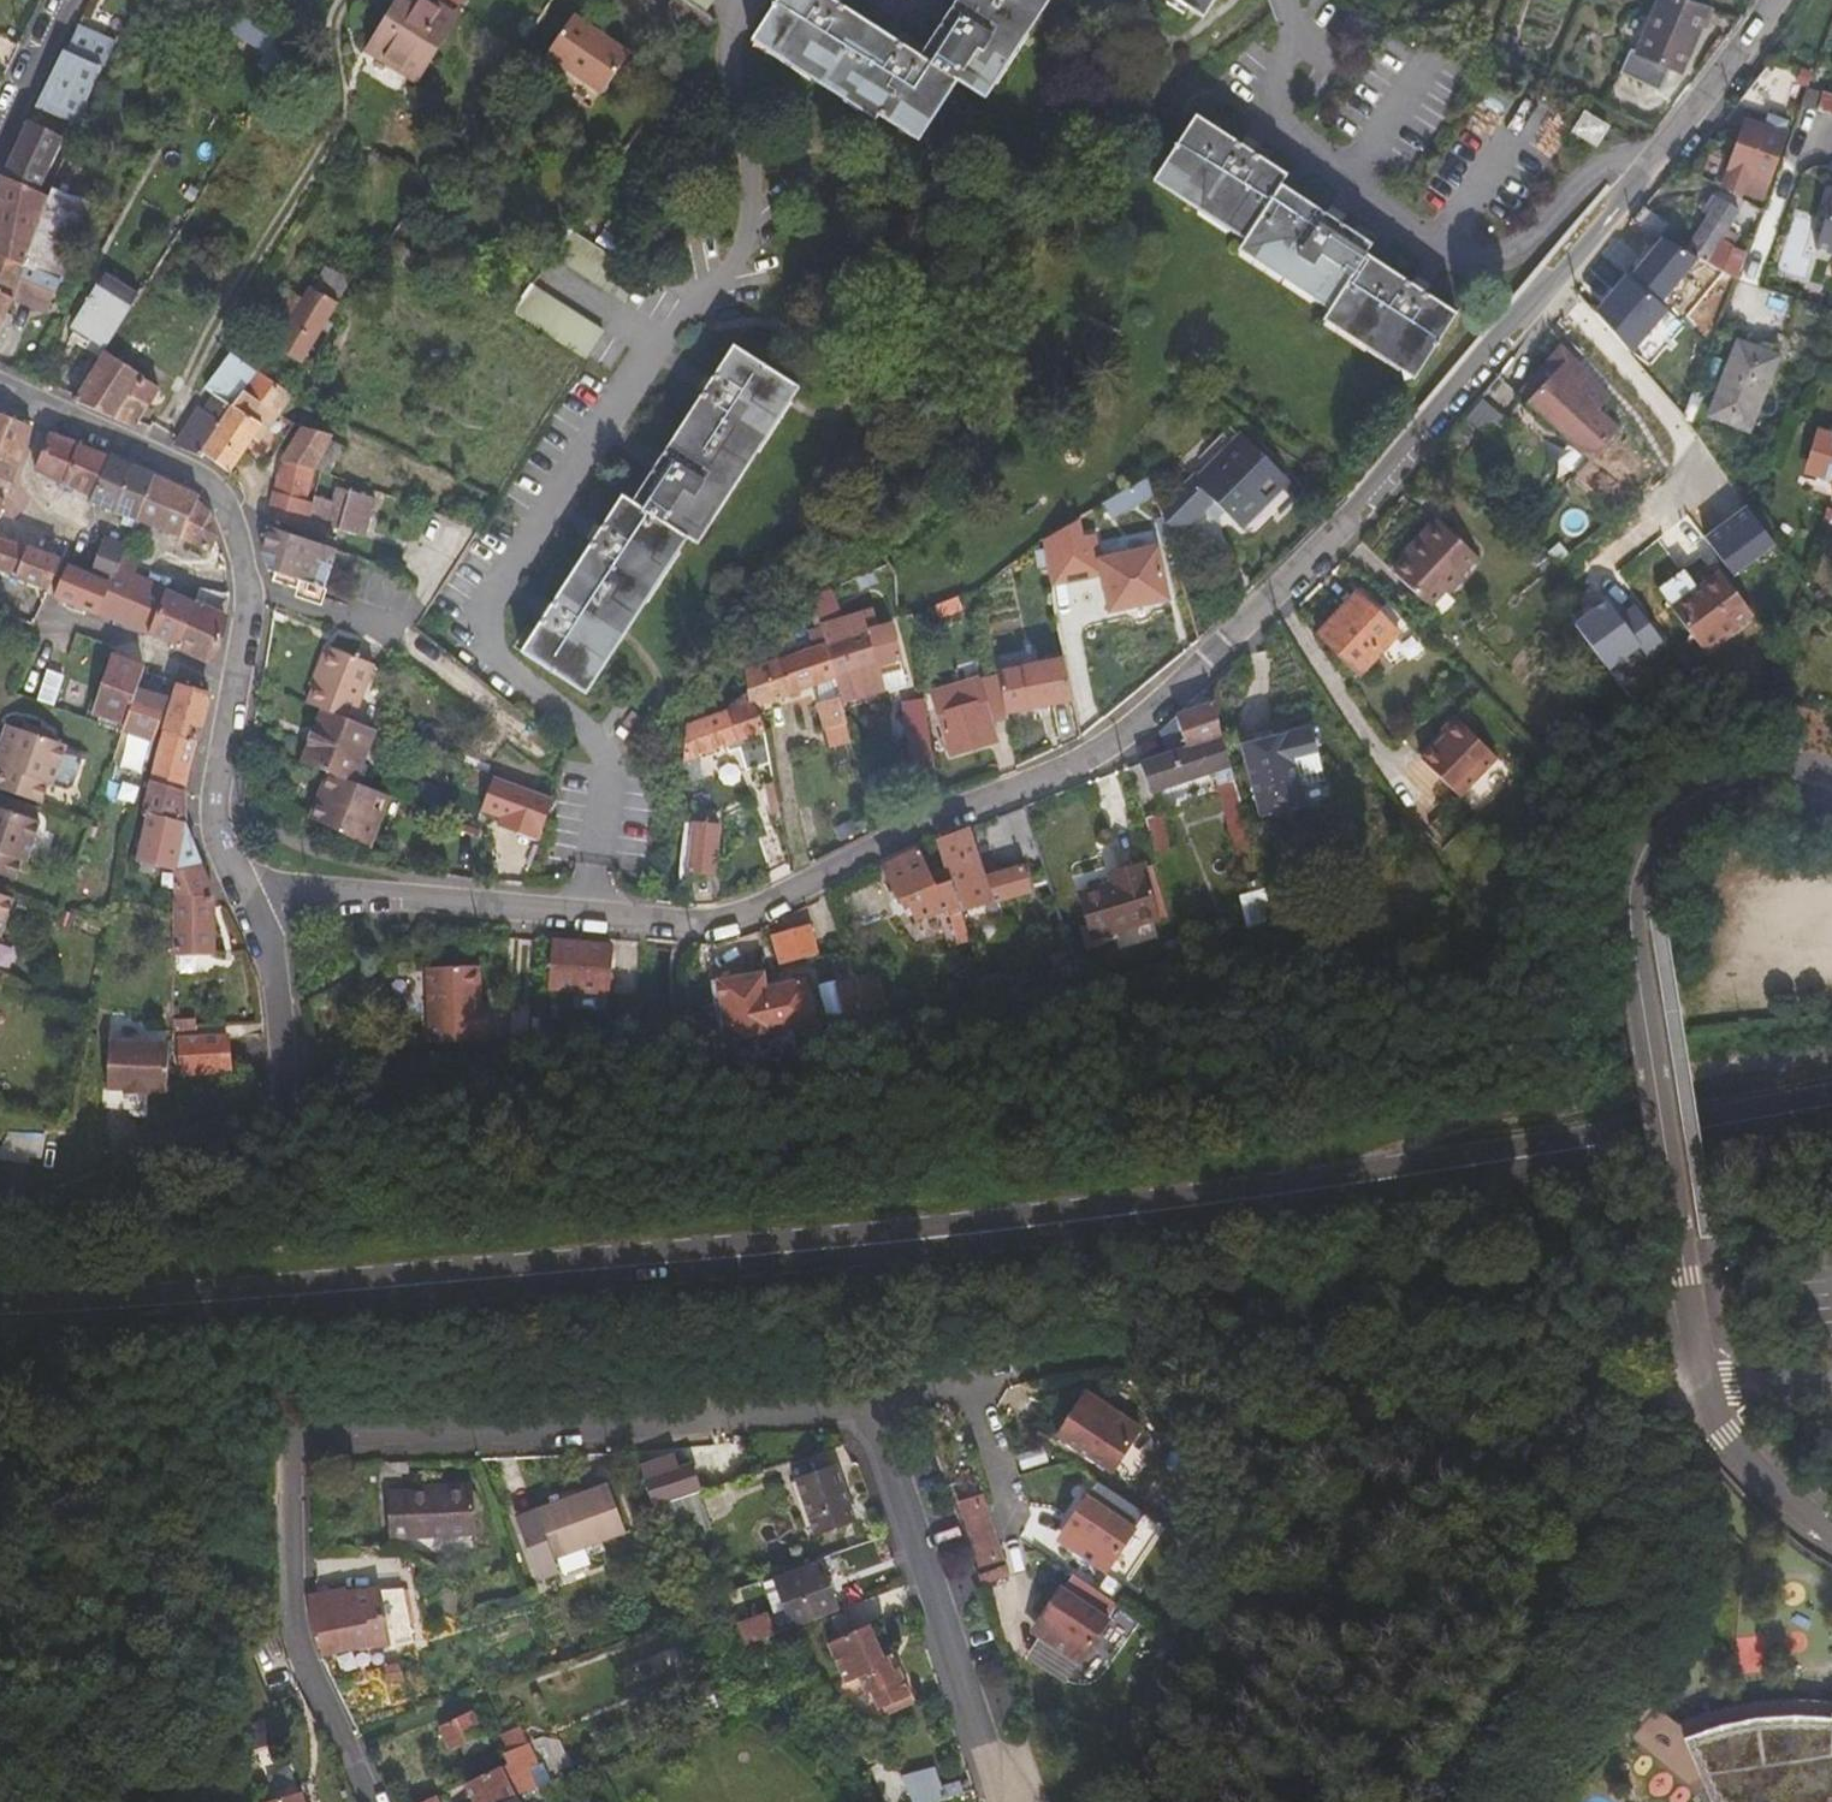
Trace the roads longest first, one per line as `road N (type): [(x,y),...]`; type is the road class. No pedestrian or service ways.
road 1 (residential): [(1770,0),(1726,74),(1355,512),(1140,724),(1093,757),(889,840),(751,915),(699,924),(253,888)]
road 2 (secondary): [(1831,1092),(602,1254),(0,1291)]
road 3 (residential): [(253,888),(211,819),(248,600),(235,519),(210,485),(0,390)]
road 4 (unclassified): [(285,1439),(875,1404)]
road 5 (unclassified): [(1831,1540),(1728,1434),(1715,1411),(1687,1274),(1668,1072)]
road 6 (track): [(1715,1411),(1667,1425),(1448,1801)]
road 7 (residential): [(1831,795),(1797,784),(1721,786),(1674,816),(1652,865),(1668,1072)]
road 8 (residential): [(875,1404),(1004,1801)]
road 9 (unclassified): [(365,1801),(294,1640),(285,1439)]
road 10 (unclassified): [(280,1243),(272,1004),(253,888)]
road 11 (unclassified): [(1166,1351),(875,1404)]
road 12 (track): [(1271,598),(1390,774)]
road 13 (residential): [(0,127),(64,0)]

